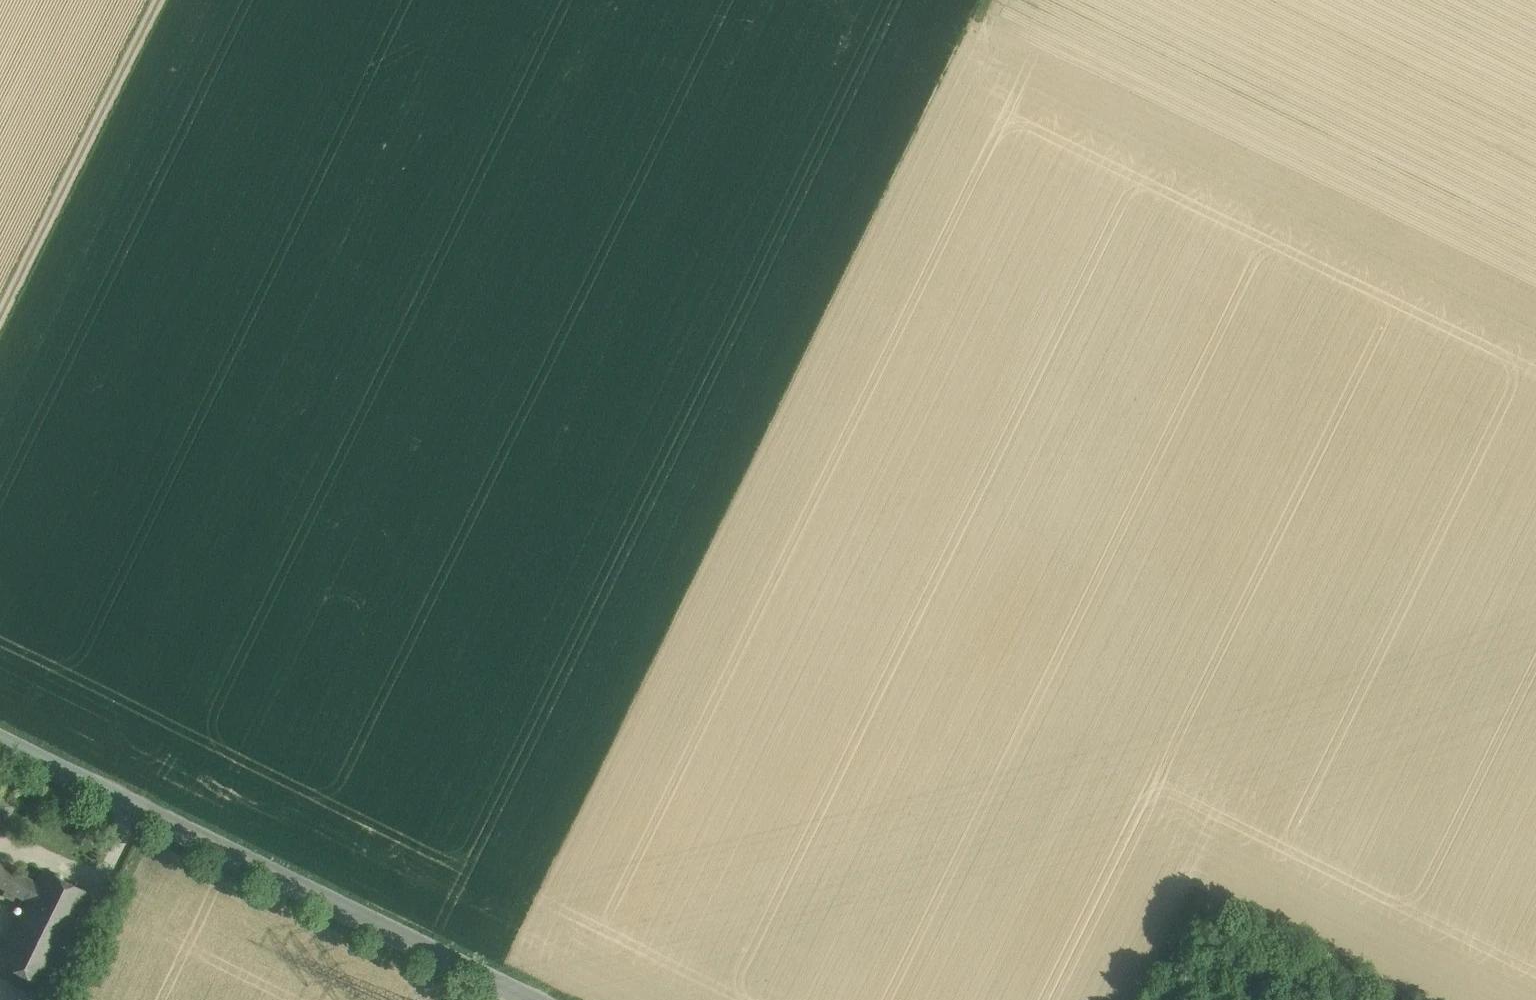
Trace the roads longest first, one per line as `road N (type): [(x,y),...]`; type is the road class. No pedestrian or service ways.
road 1 (tertiary): [(539,999),(0,736)]
road 2 (track): [(0,318),(158,0)]

